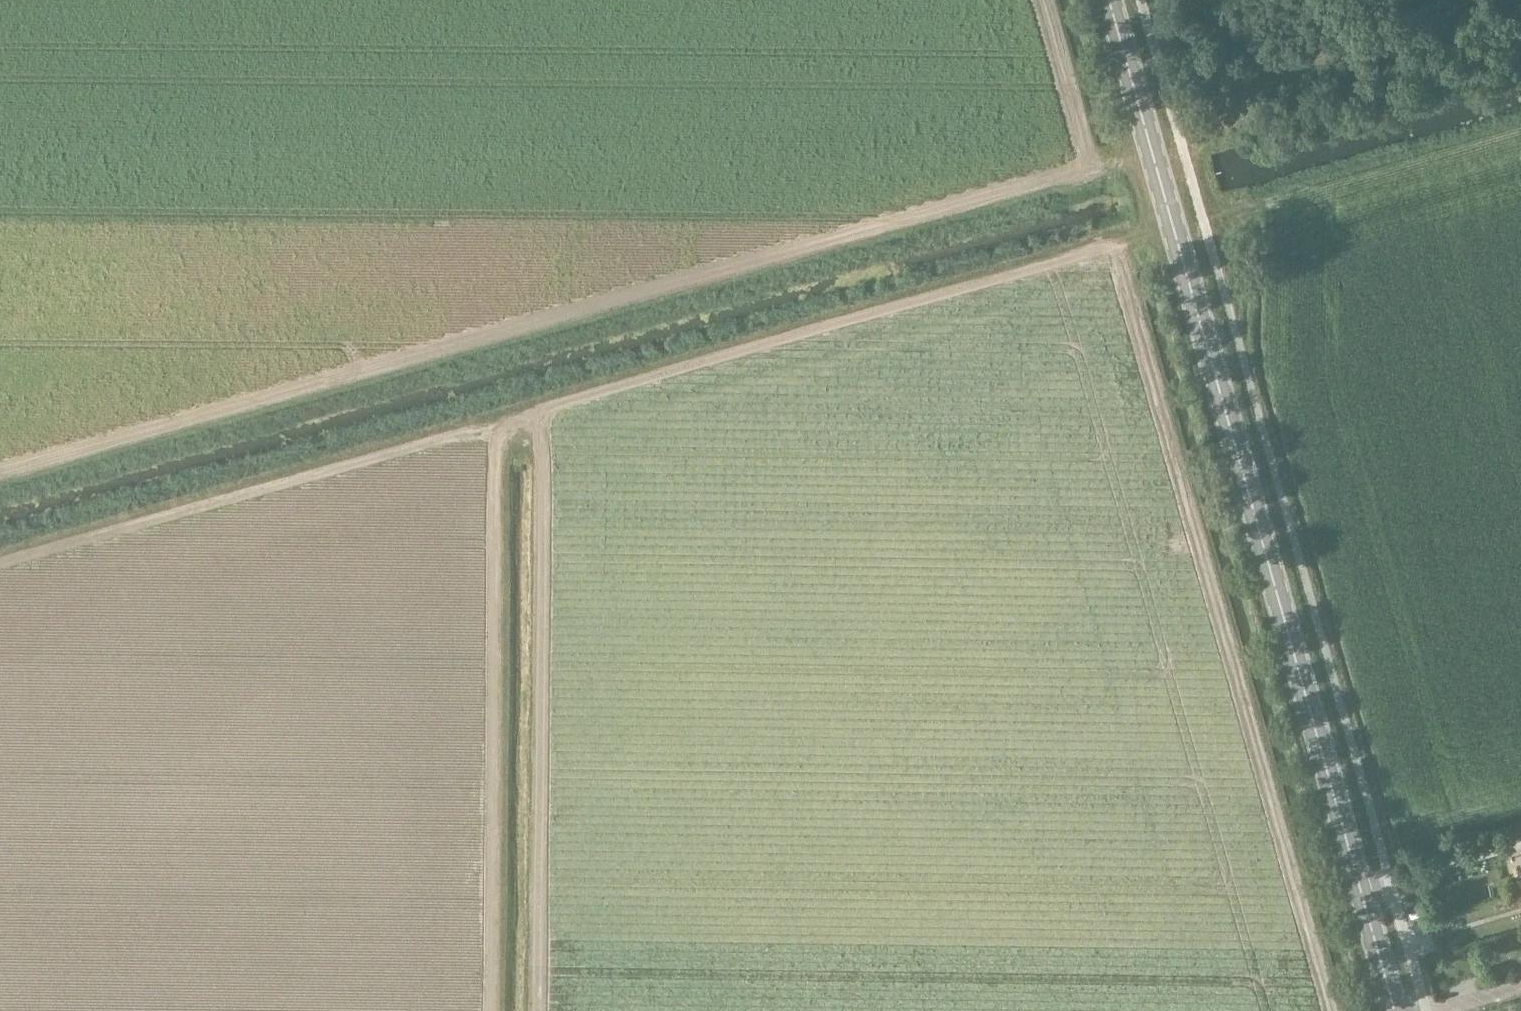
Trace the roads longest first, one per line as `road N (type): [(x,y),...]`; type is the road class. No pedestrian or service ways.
road 1 (secondary): [(1395,1010),(1109,0)]
road 2 (track): [(1150,146),(1205,130),(1299,67),(1441,0)]

